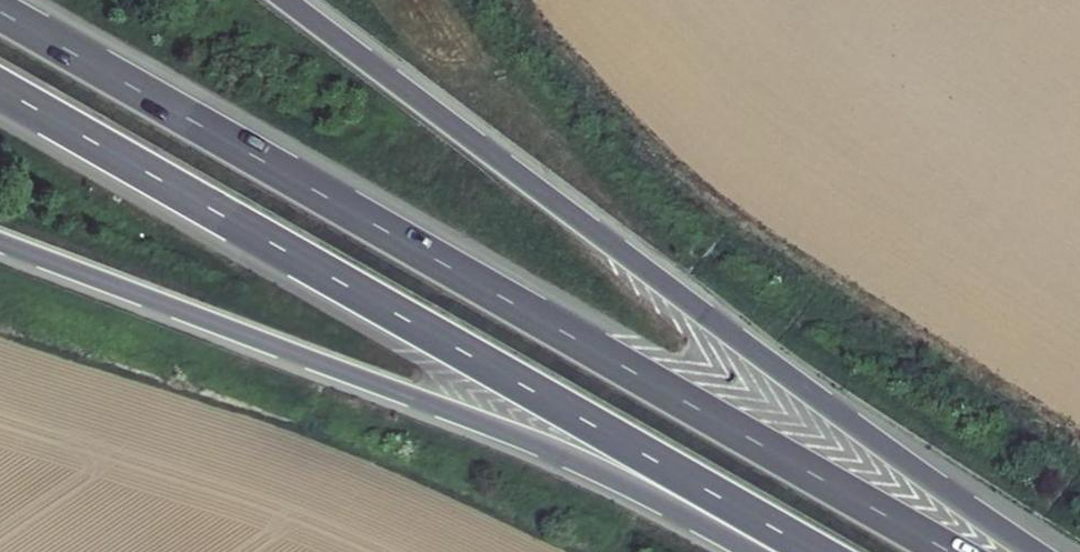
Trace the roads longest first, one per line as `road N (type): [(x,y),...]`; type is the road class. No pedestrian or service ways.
road 1 (motorway): [(949,551),(0,11)]
road 2 (motorway): [(0,88),(815,551)]
road 3 (motorway): [(1033,551),(286,0)]
road 4 (motorway): [(0,245),(539,444),(751,551)]

